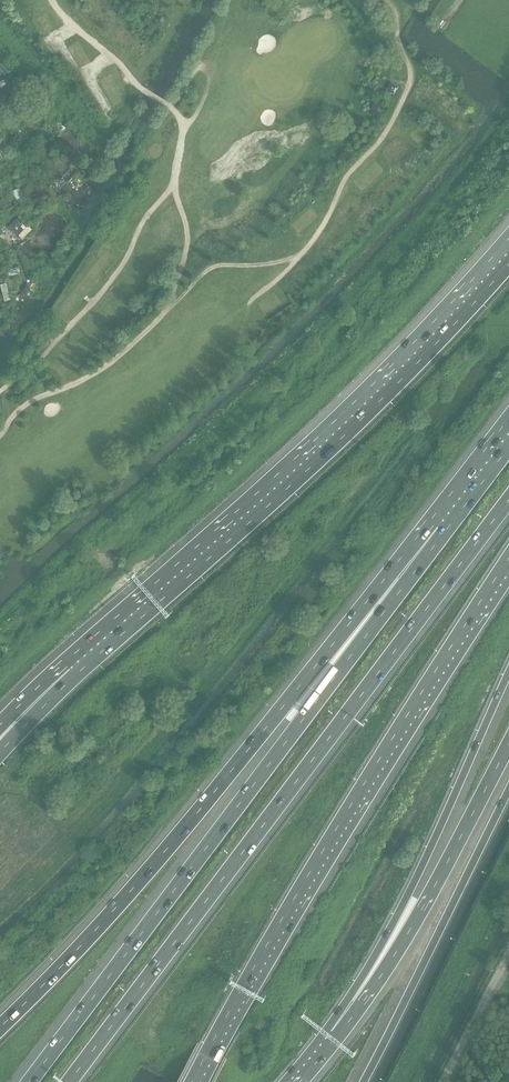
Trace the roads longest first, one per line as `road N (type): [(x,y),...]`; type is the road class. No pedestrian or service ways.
road 1 (motorway): [(68,1081),(508,500)]
road 2 (motorway): [(439,527),(28,1081)]
road 3 (motorway): [(439,527),(113,911),(0,1027)]
road 4 (motorway): [(508,251),(334,434),(69,669)]
road 5 (motorway): [(195,1081),(296,903),(508,565)]
road 6 (motorway): [(331,1031),(412,885),(508,672)]
road 7 (motorway): [(331,1031),(408,934),(508,744)]
road 8 (motorway): [(363,1081),(508,788)]

